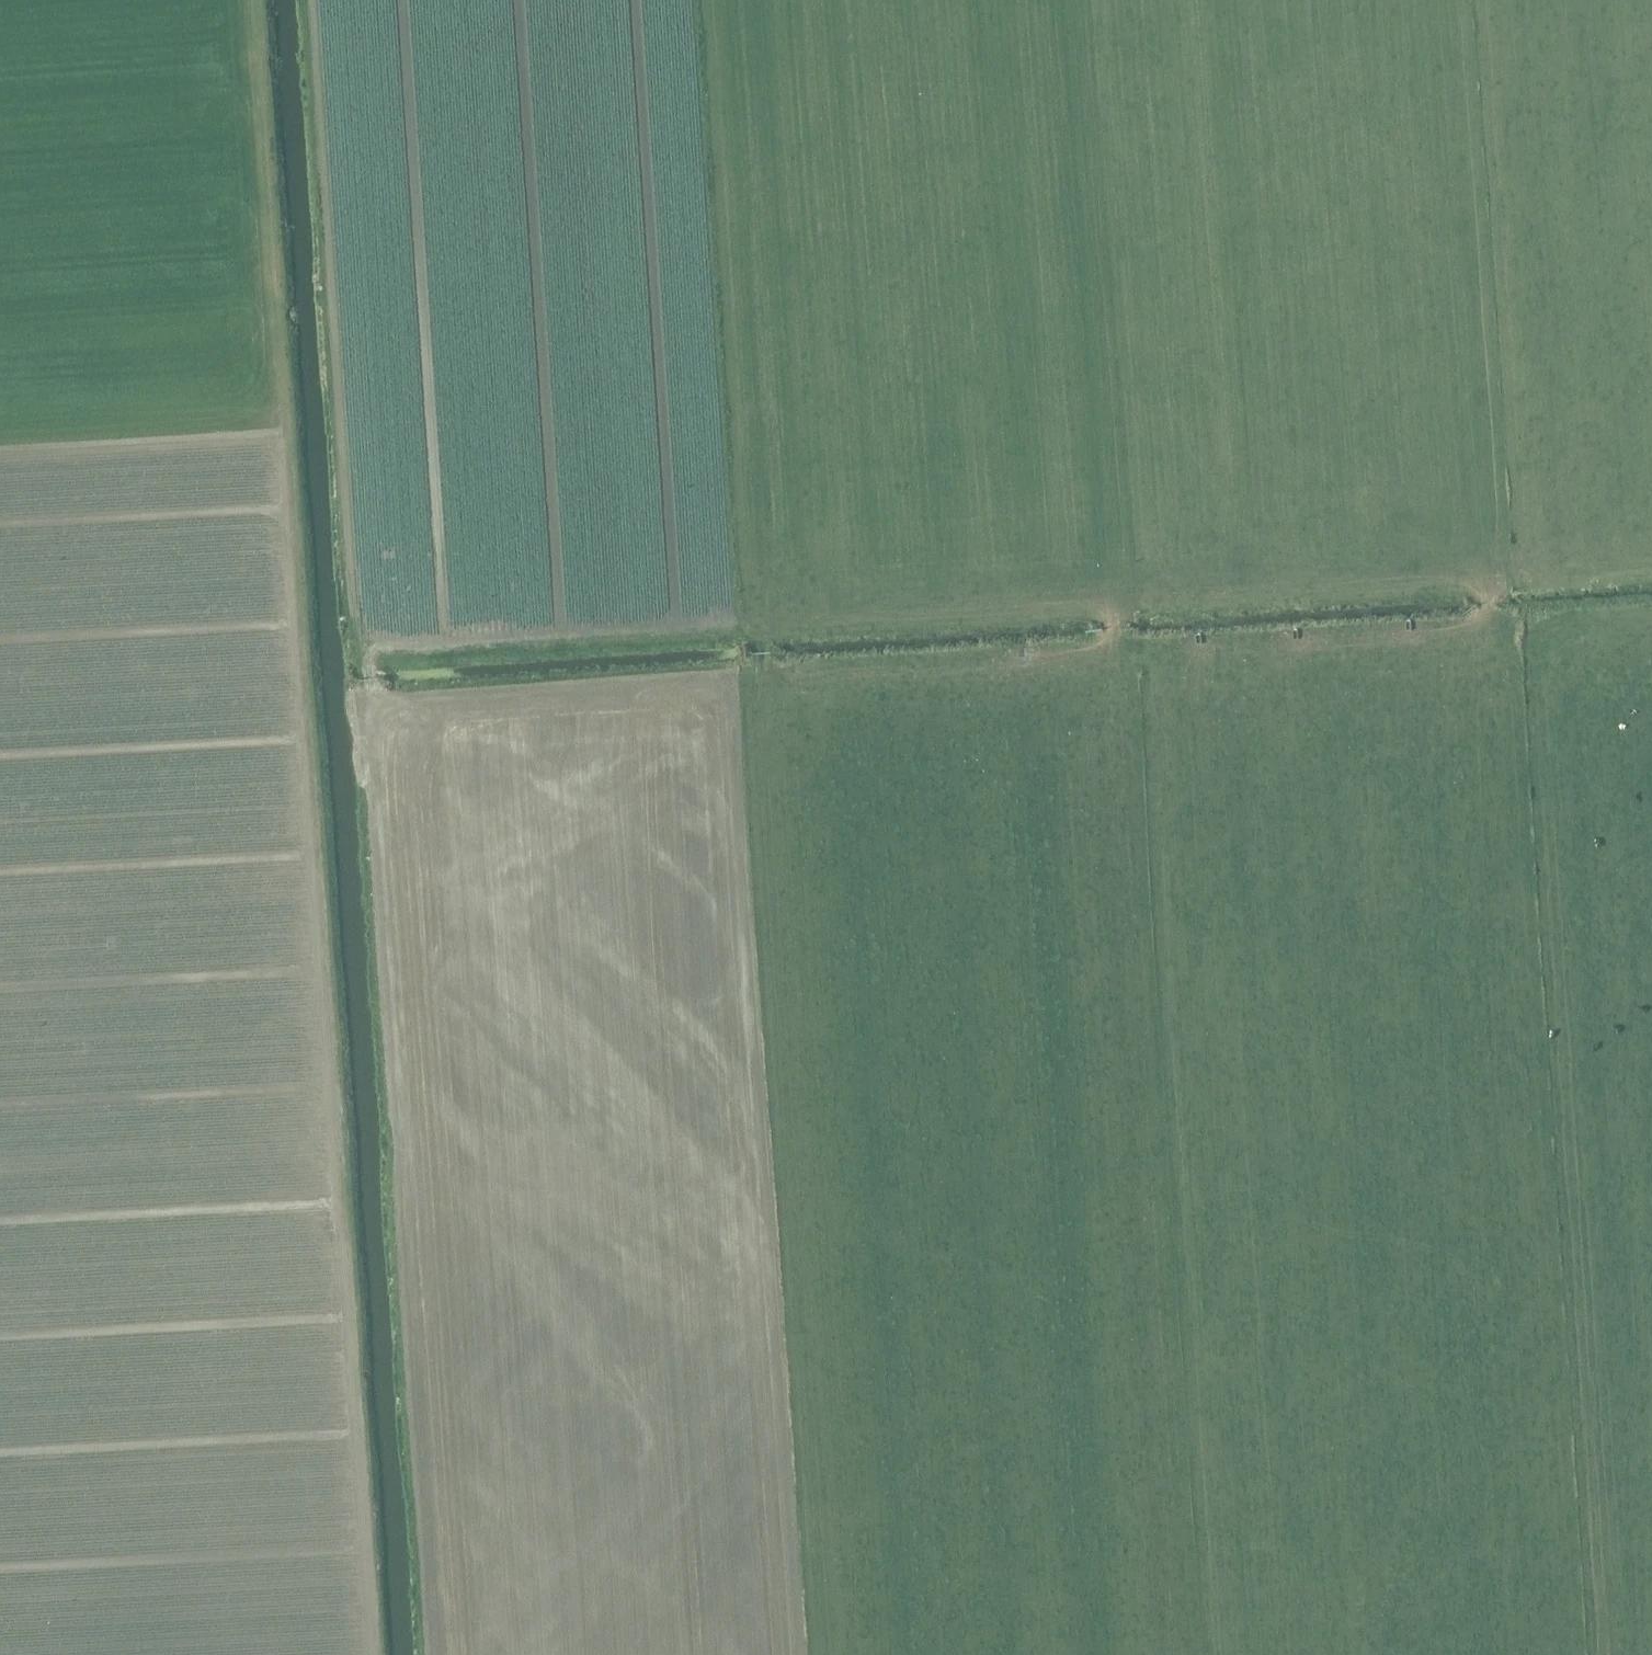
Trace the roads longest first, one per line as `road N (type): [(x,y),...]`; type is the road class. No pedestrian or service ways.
road 1 (track): [(282,425),(252,0)]

